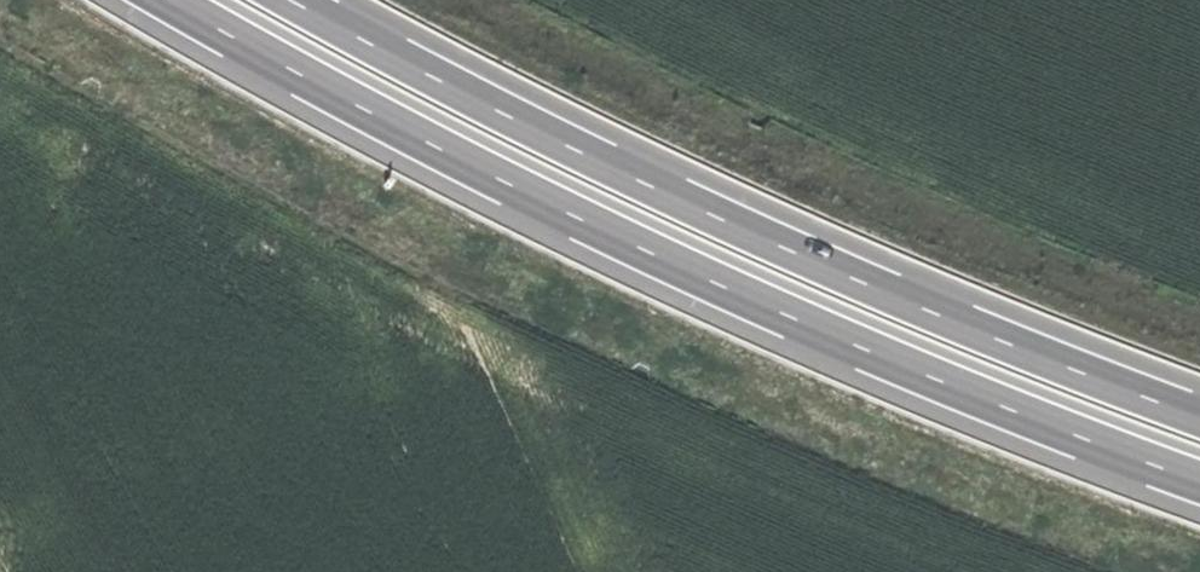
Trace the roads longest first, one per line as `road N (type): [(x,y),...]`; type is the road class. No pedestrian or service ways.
road 1 (trunk): [(158,0),(586,228),(797,326),(1199,488)]
road 2 (trunk): [(1199,424),(796,260),(281,0)]

